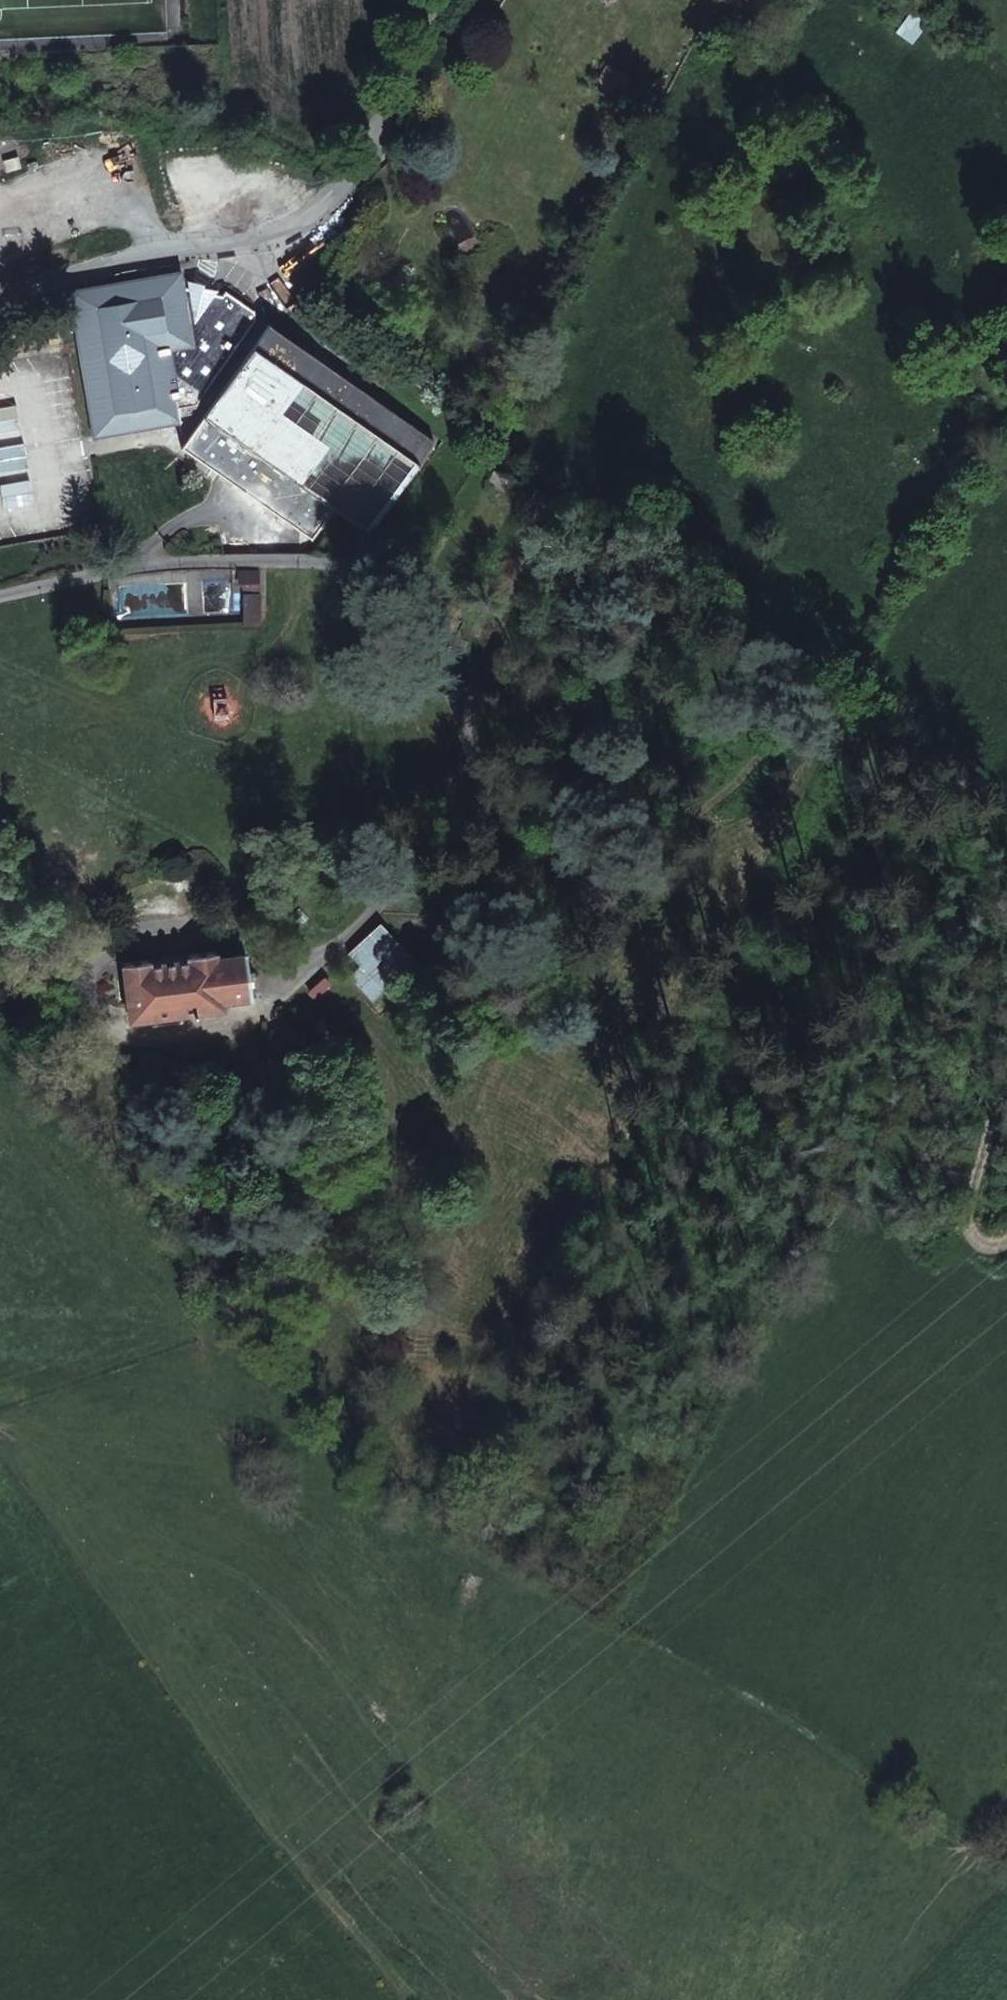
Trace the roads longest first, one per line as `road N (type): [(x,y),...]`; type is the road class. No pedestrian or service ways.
road 1 (residential): [(0,308),(113,263),(247,247),(320,212),(358,174),(437,0)]
road 2 (track): [(1006,1236),(979,1244),(967,1204),(1006,1050)]

